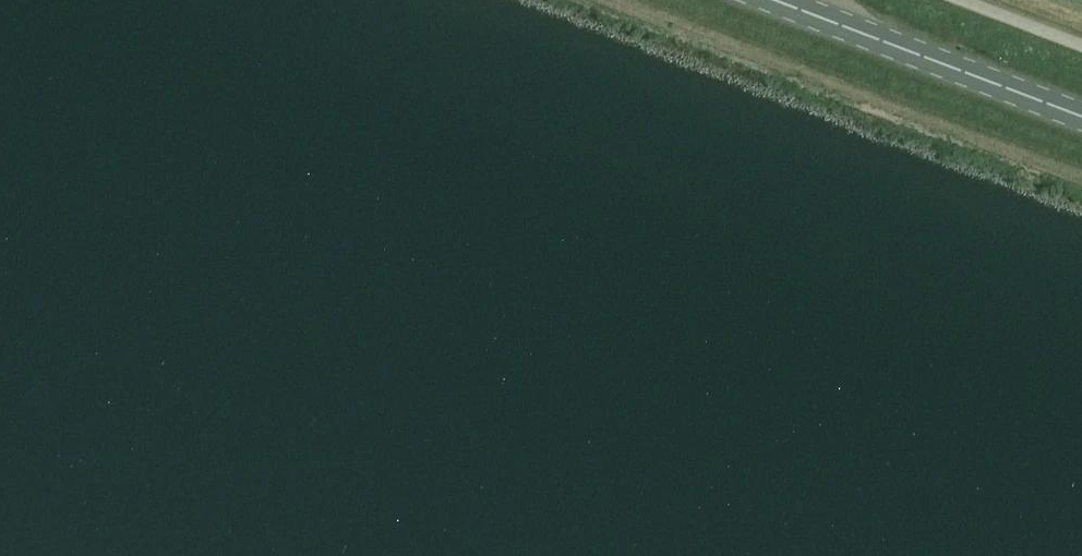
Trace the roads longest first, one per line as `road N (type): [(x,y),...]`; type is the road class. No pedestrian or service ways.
road 1 (secondary): [(1081,115),(777,0)]

